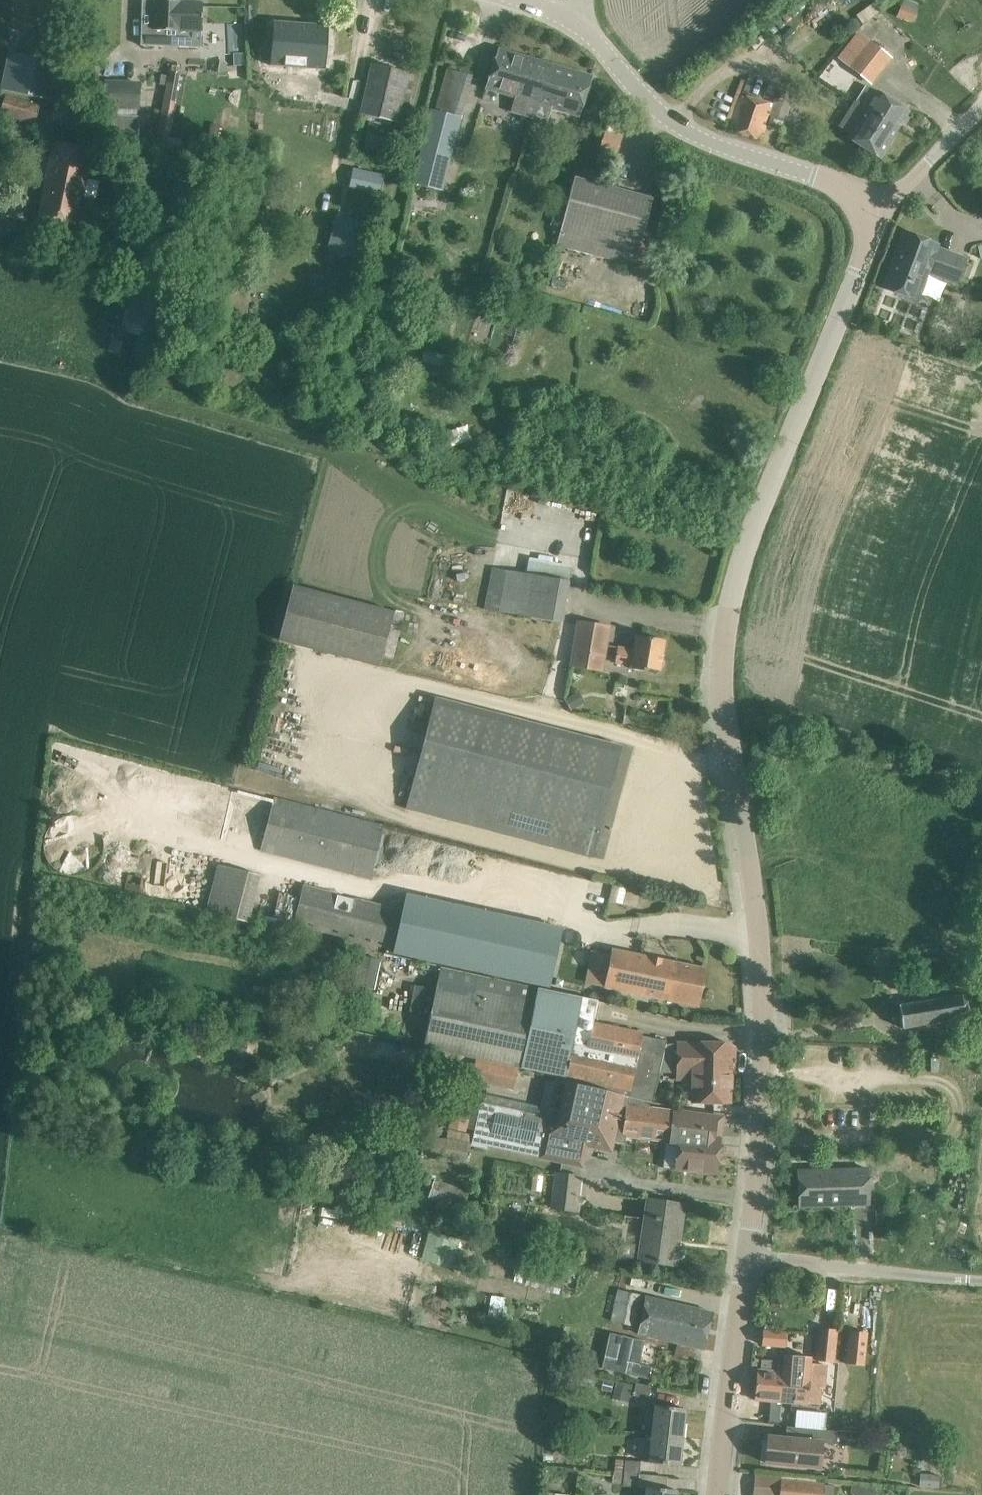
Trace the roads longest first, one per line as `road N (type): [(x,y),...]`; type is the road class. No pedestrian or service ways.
road 1 (tertiary): [(737,1252),(757,1011),(721,758),(718,647),(742,544),(882,205)]
road 2 (tertiary): [(882,205),(706,140),(671,119),(577,22)]
road 3 (unclassified): [(981,1275),(737,1252)]
road 4 (tertiary): [(721,1494),(737,1252)]
road 5 (unclassified): [(882,205),(981,108)]

